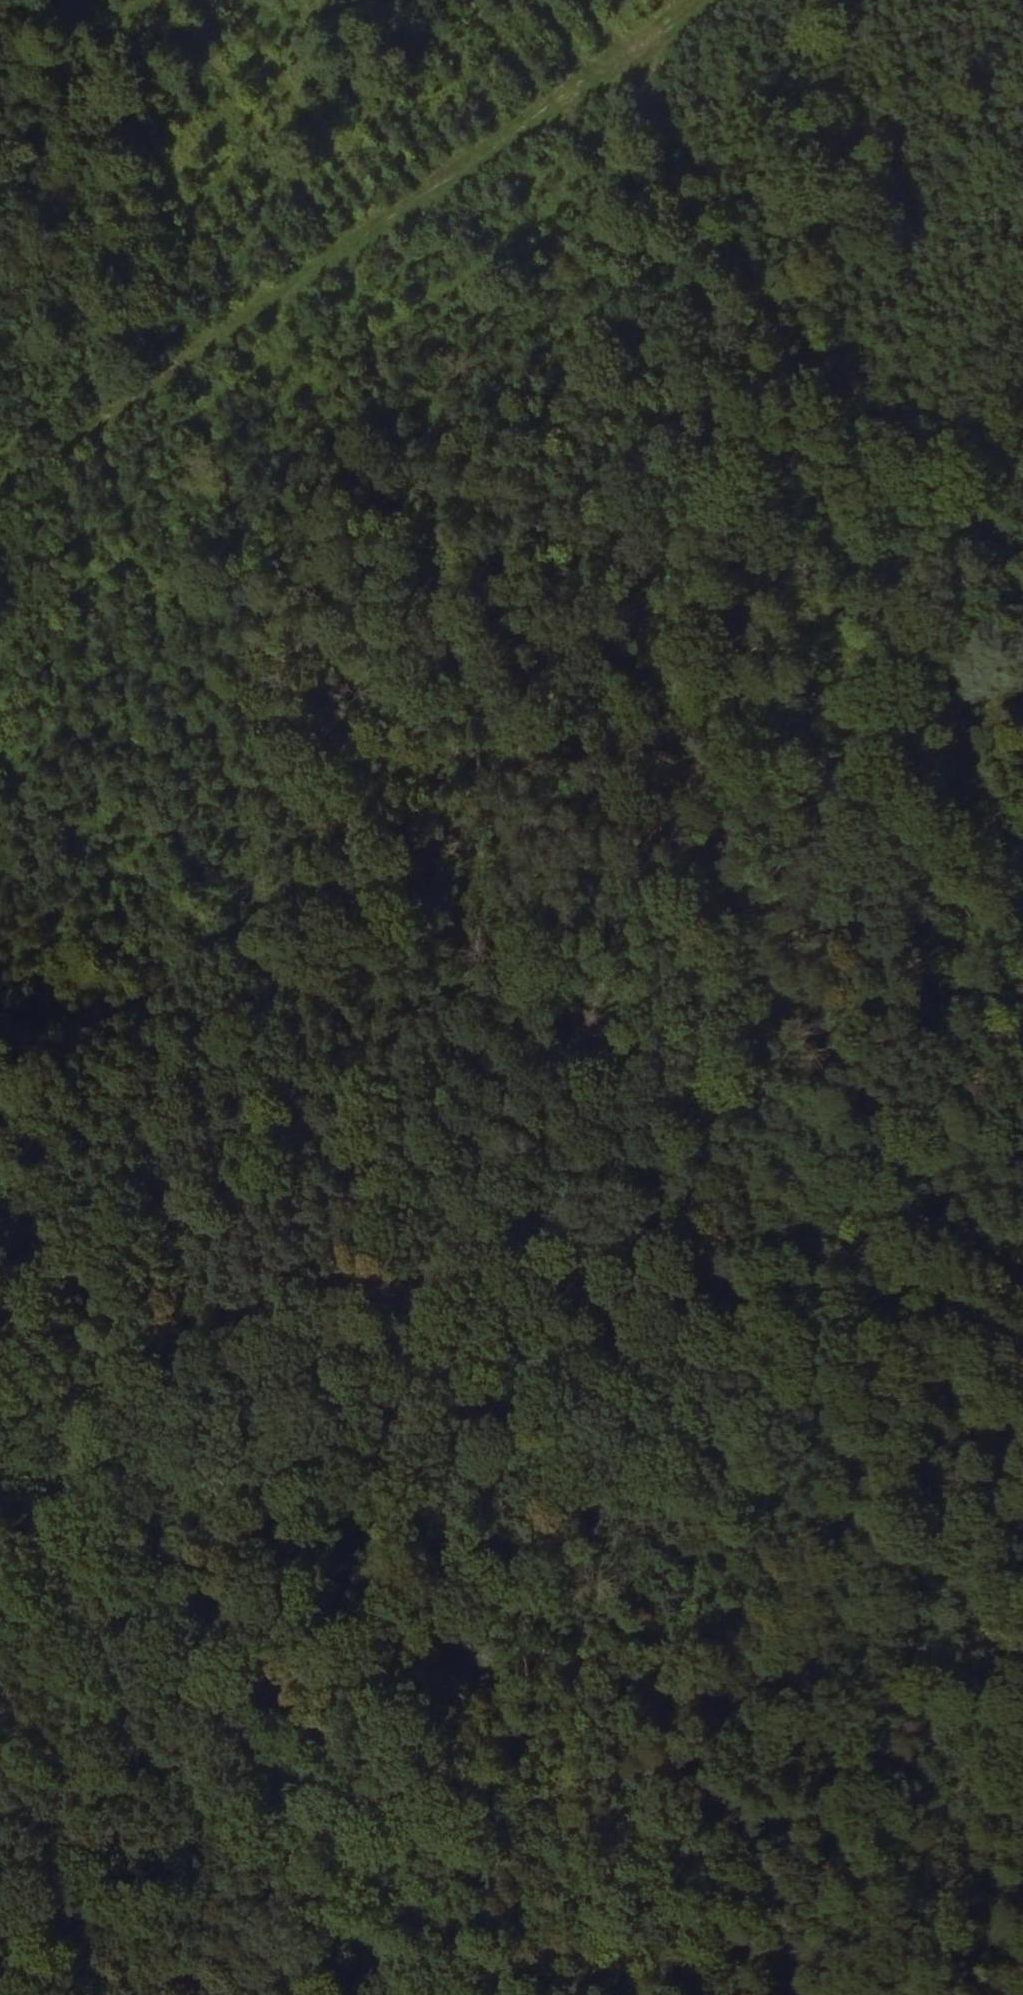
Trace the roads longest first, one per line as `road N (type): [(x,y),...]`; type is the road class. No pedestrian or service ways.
road 1 (track): [(535,1994),(132,1544),(0,1465)]

